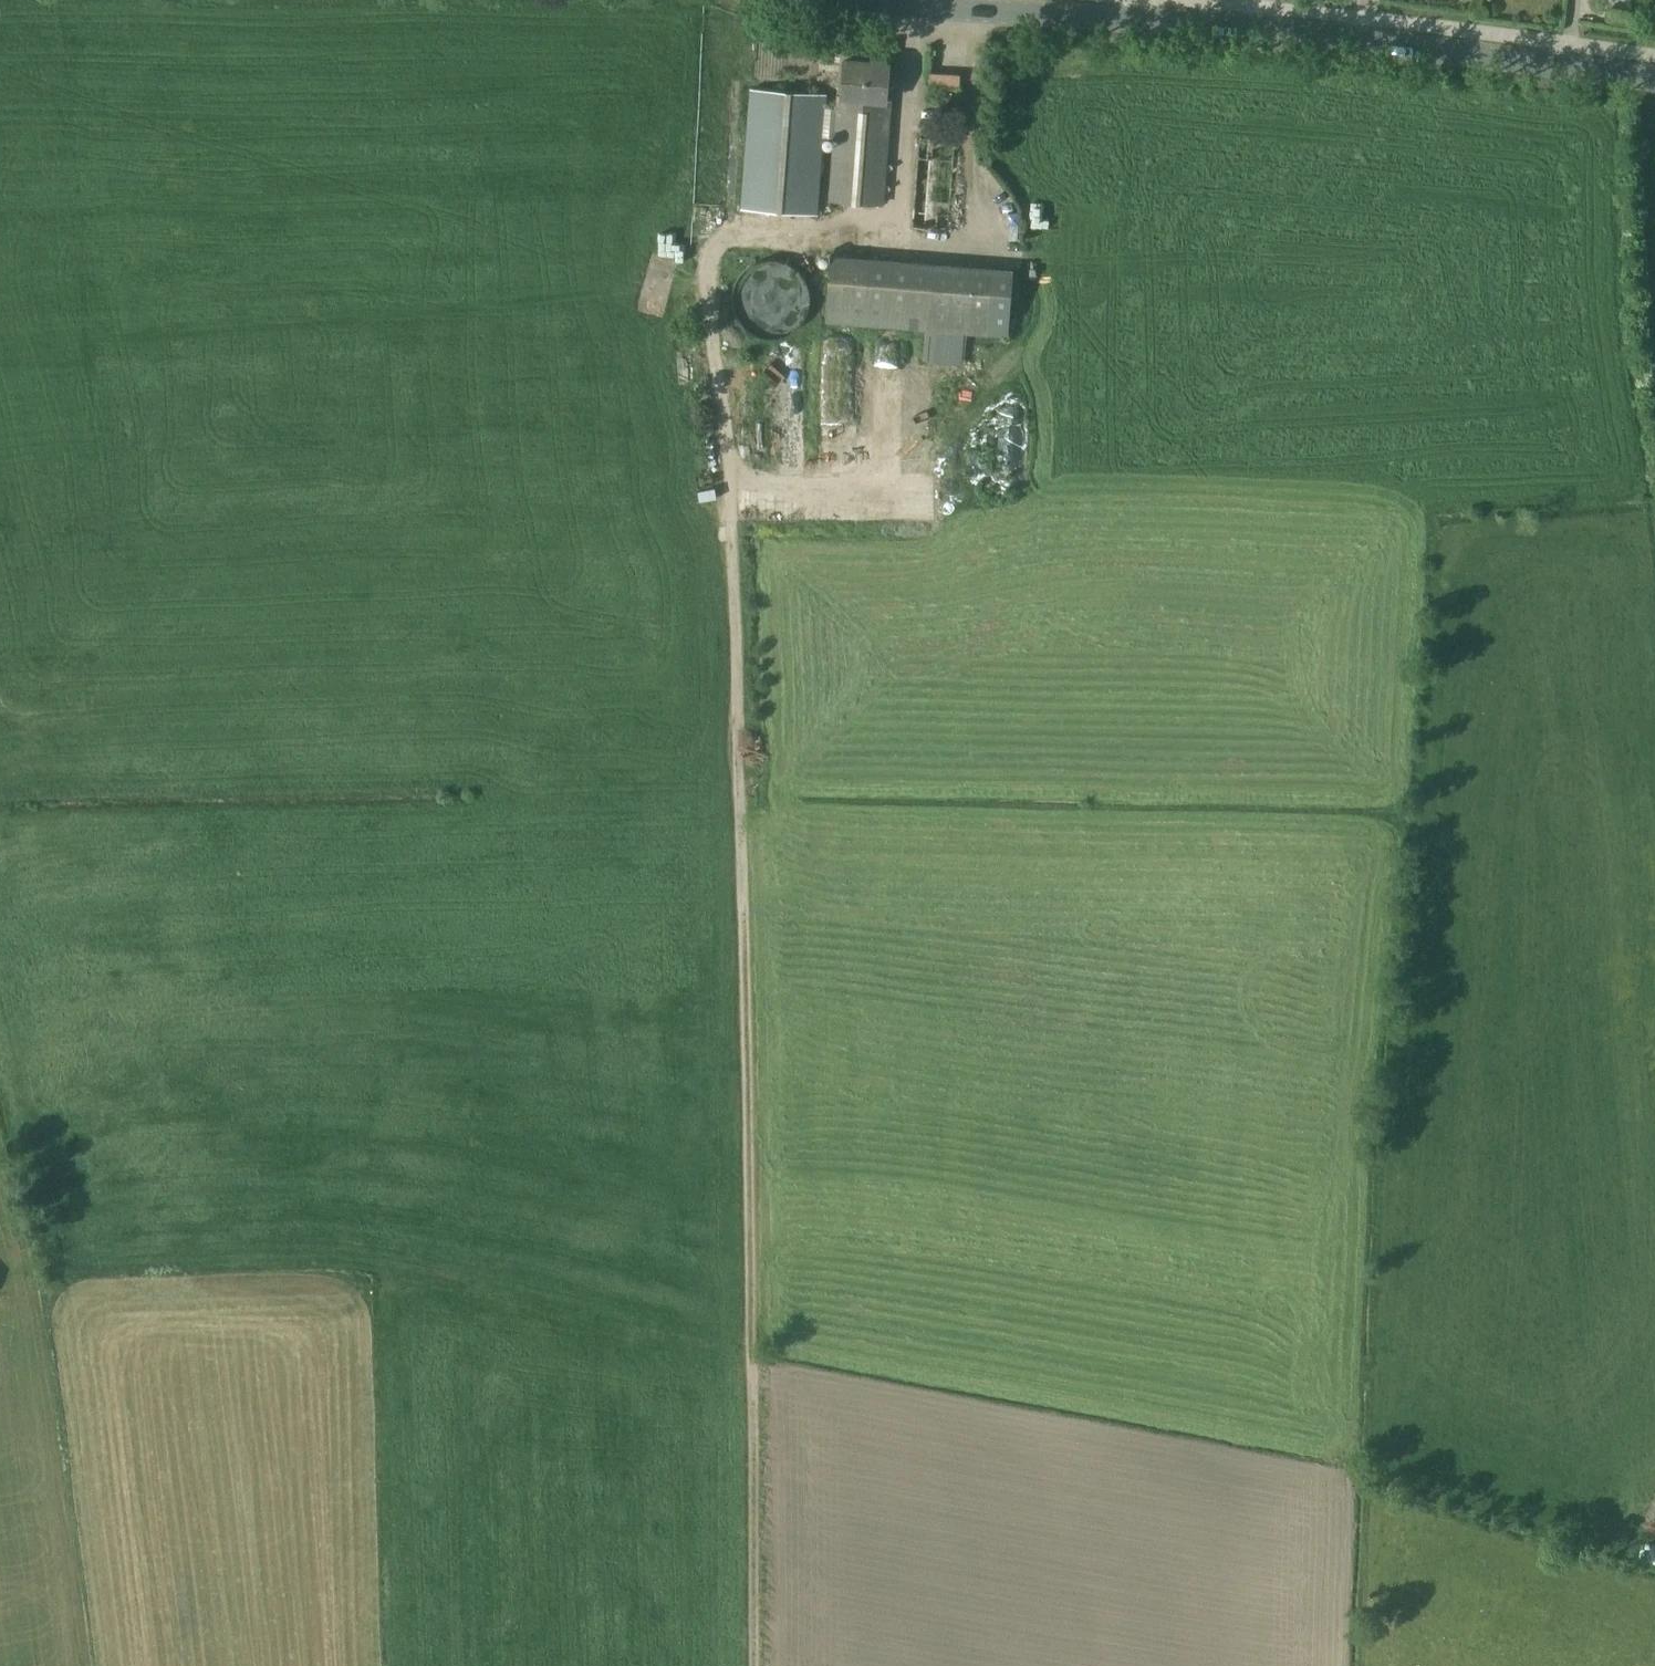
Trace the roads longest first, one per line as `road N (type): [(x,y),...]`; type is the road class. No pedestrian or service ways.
road 1 (track): [(730,485),(754,1665)]
road 2 (tertiary): [(1654,75),(866,0)]

